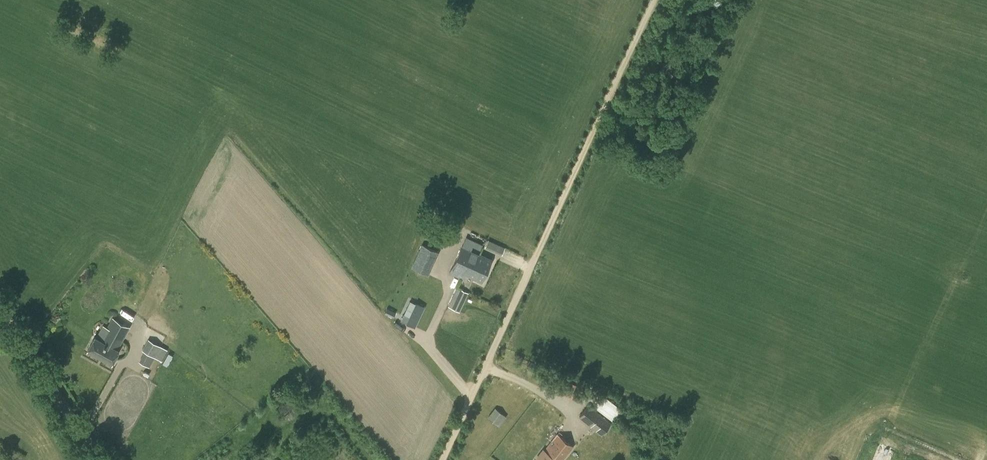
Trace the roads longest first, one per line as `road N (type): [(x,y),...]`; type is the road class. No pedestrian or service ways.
road 1 (track): [(653,0),(442,459)]
road 2 (tertiary): [(96,459),(0,311)]

